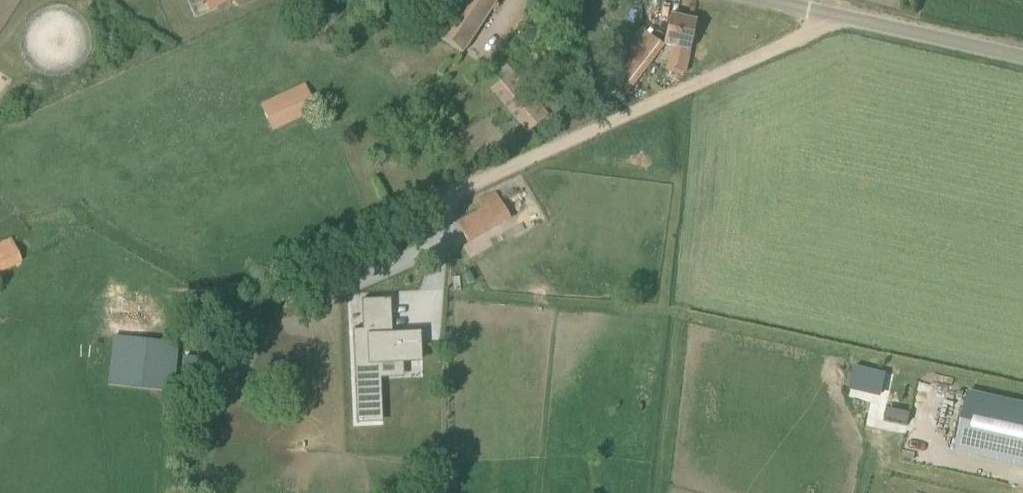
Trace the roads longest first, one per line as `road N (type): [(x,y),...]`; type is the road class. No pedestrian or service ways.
road 1 (unclassified): [(86,219),(216,292),(274,279),(839,22)]
road 2 (unclassified): [(1022,61),(839,22)]

